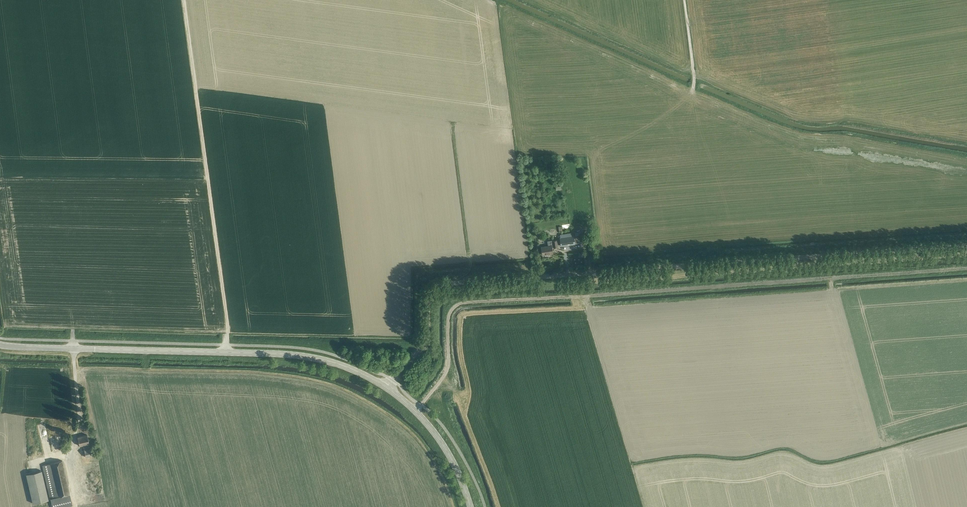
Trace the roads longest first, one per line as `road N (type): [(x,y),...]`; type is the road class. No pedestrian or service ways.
road 1 (unclassified): [(966,246),(447,286),(430,297),(423,347),(386,387)]
road 2 (track): [(415,412),(445,375),(448,322),(461,303),(966,267)]
road 3 (secondary): [(386,387),(342,365),(290,355),(0,345)]
road 4 (track): [(185,0),(225,352)]
road 5 (secondary): [(470,506),(439,438),(386,387)]

